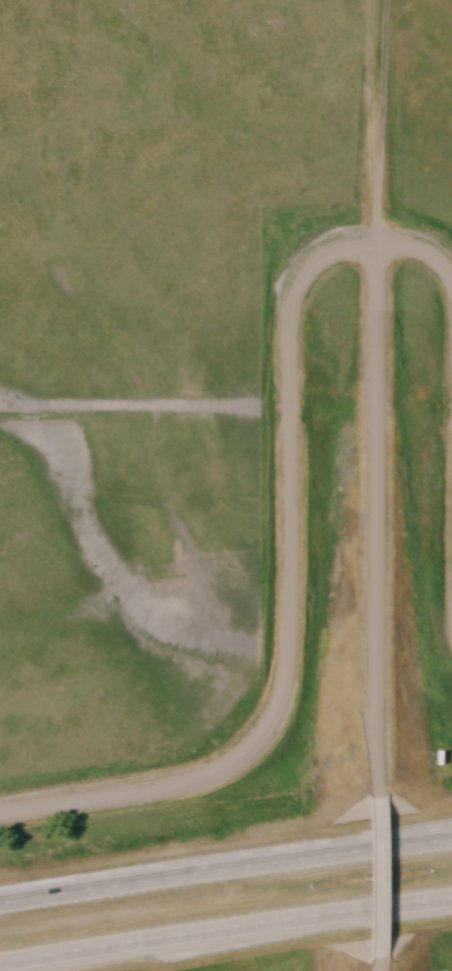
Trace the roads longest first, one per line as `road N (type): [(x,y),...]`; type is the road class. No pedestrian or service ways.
road 1 (residential): [(0,815),(170,793),(210,778),(271,727),(288,691),(293,637),(292,304),(317,258),(340,246),(419,246),(451,275)]
road 2 (residential): [(376,242),(374,793)]
road 3 (motorway): [(0,962),(451,898)]
road 4 (motorway): [(451,836),(0,900)]
road 5 (residential): [(374,958),(374,793)]

